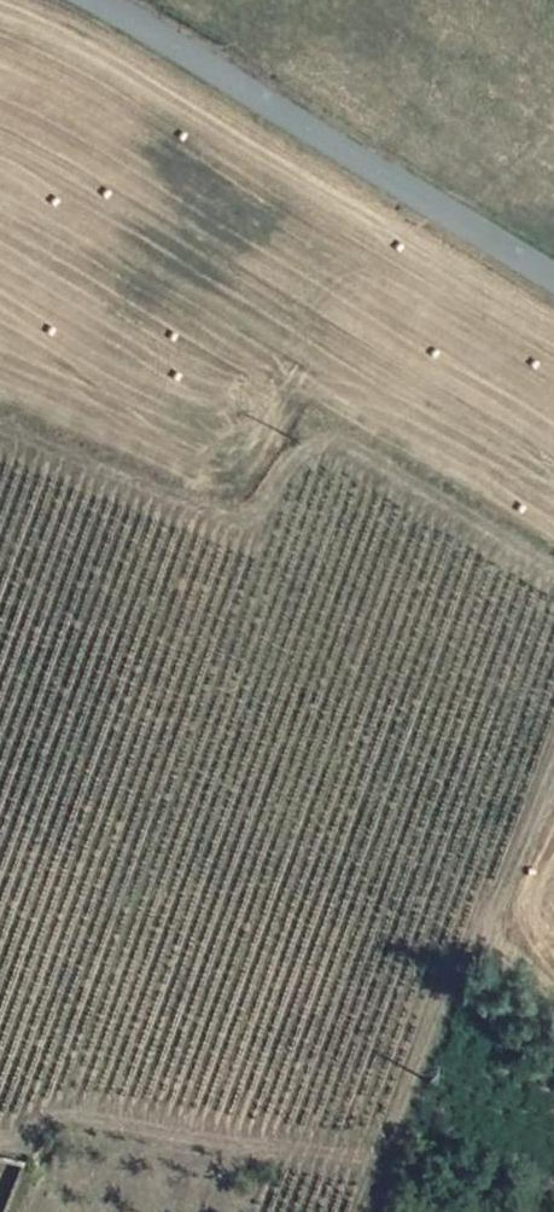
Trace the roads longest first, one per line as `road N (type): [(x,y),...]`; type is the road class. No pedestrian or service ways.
road 1 (unclassified): [(98,0),(553,279)]
road 2 (track): [(553,783),(496,928),(553,994)]

